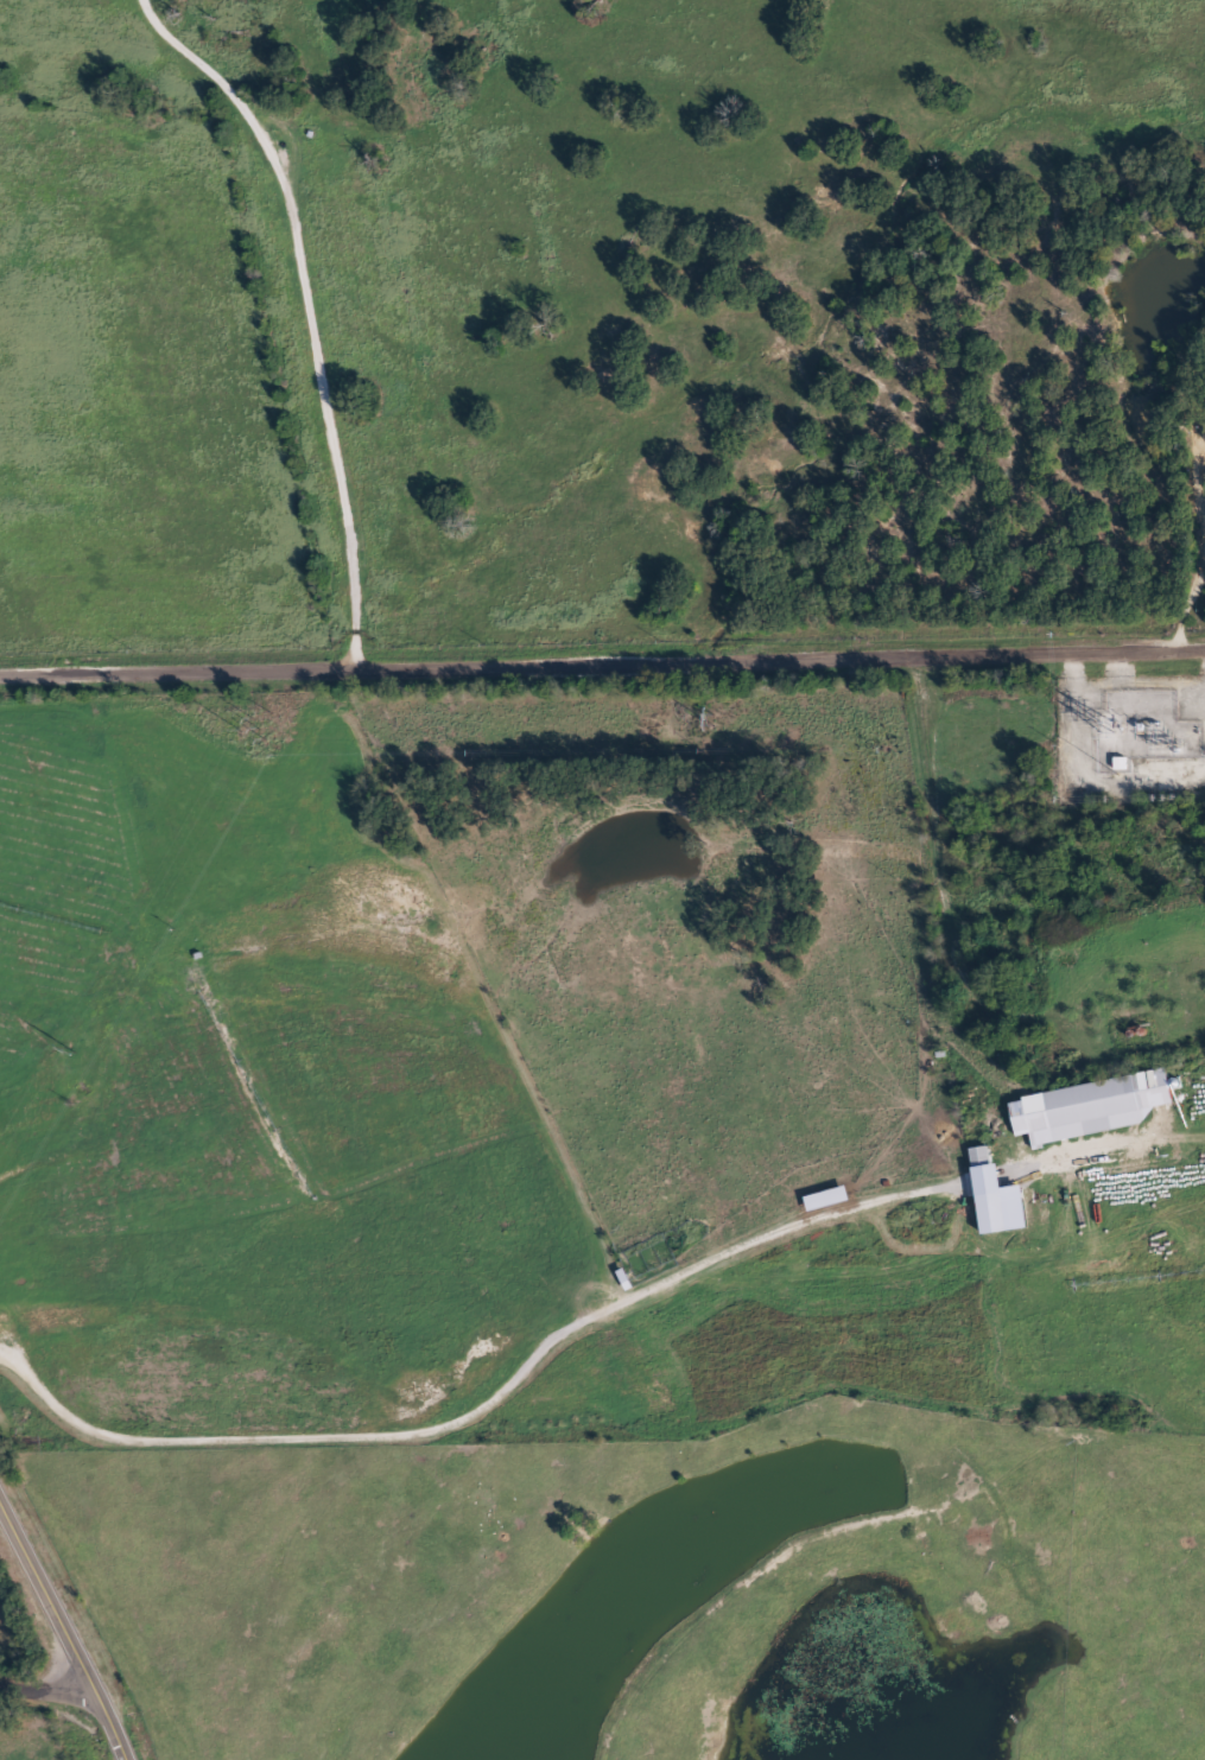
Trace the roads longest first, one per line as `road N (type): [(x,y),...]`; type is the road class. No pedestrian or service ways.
road 1 (residential): [(1204,633),(0,672)]
road 2 (tertiary): [(0,1503),(125,1759)]

